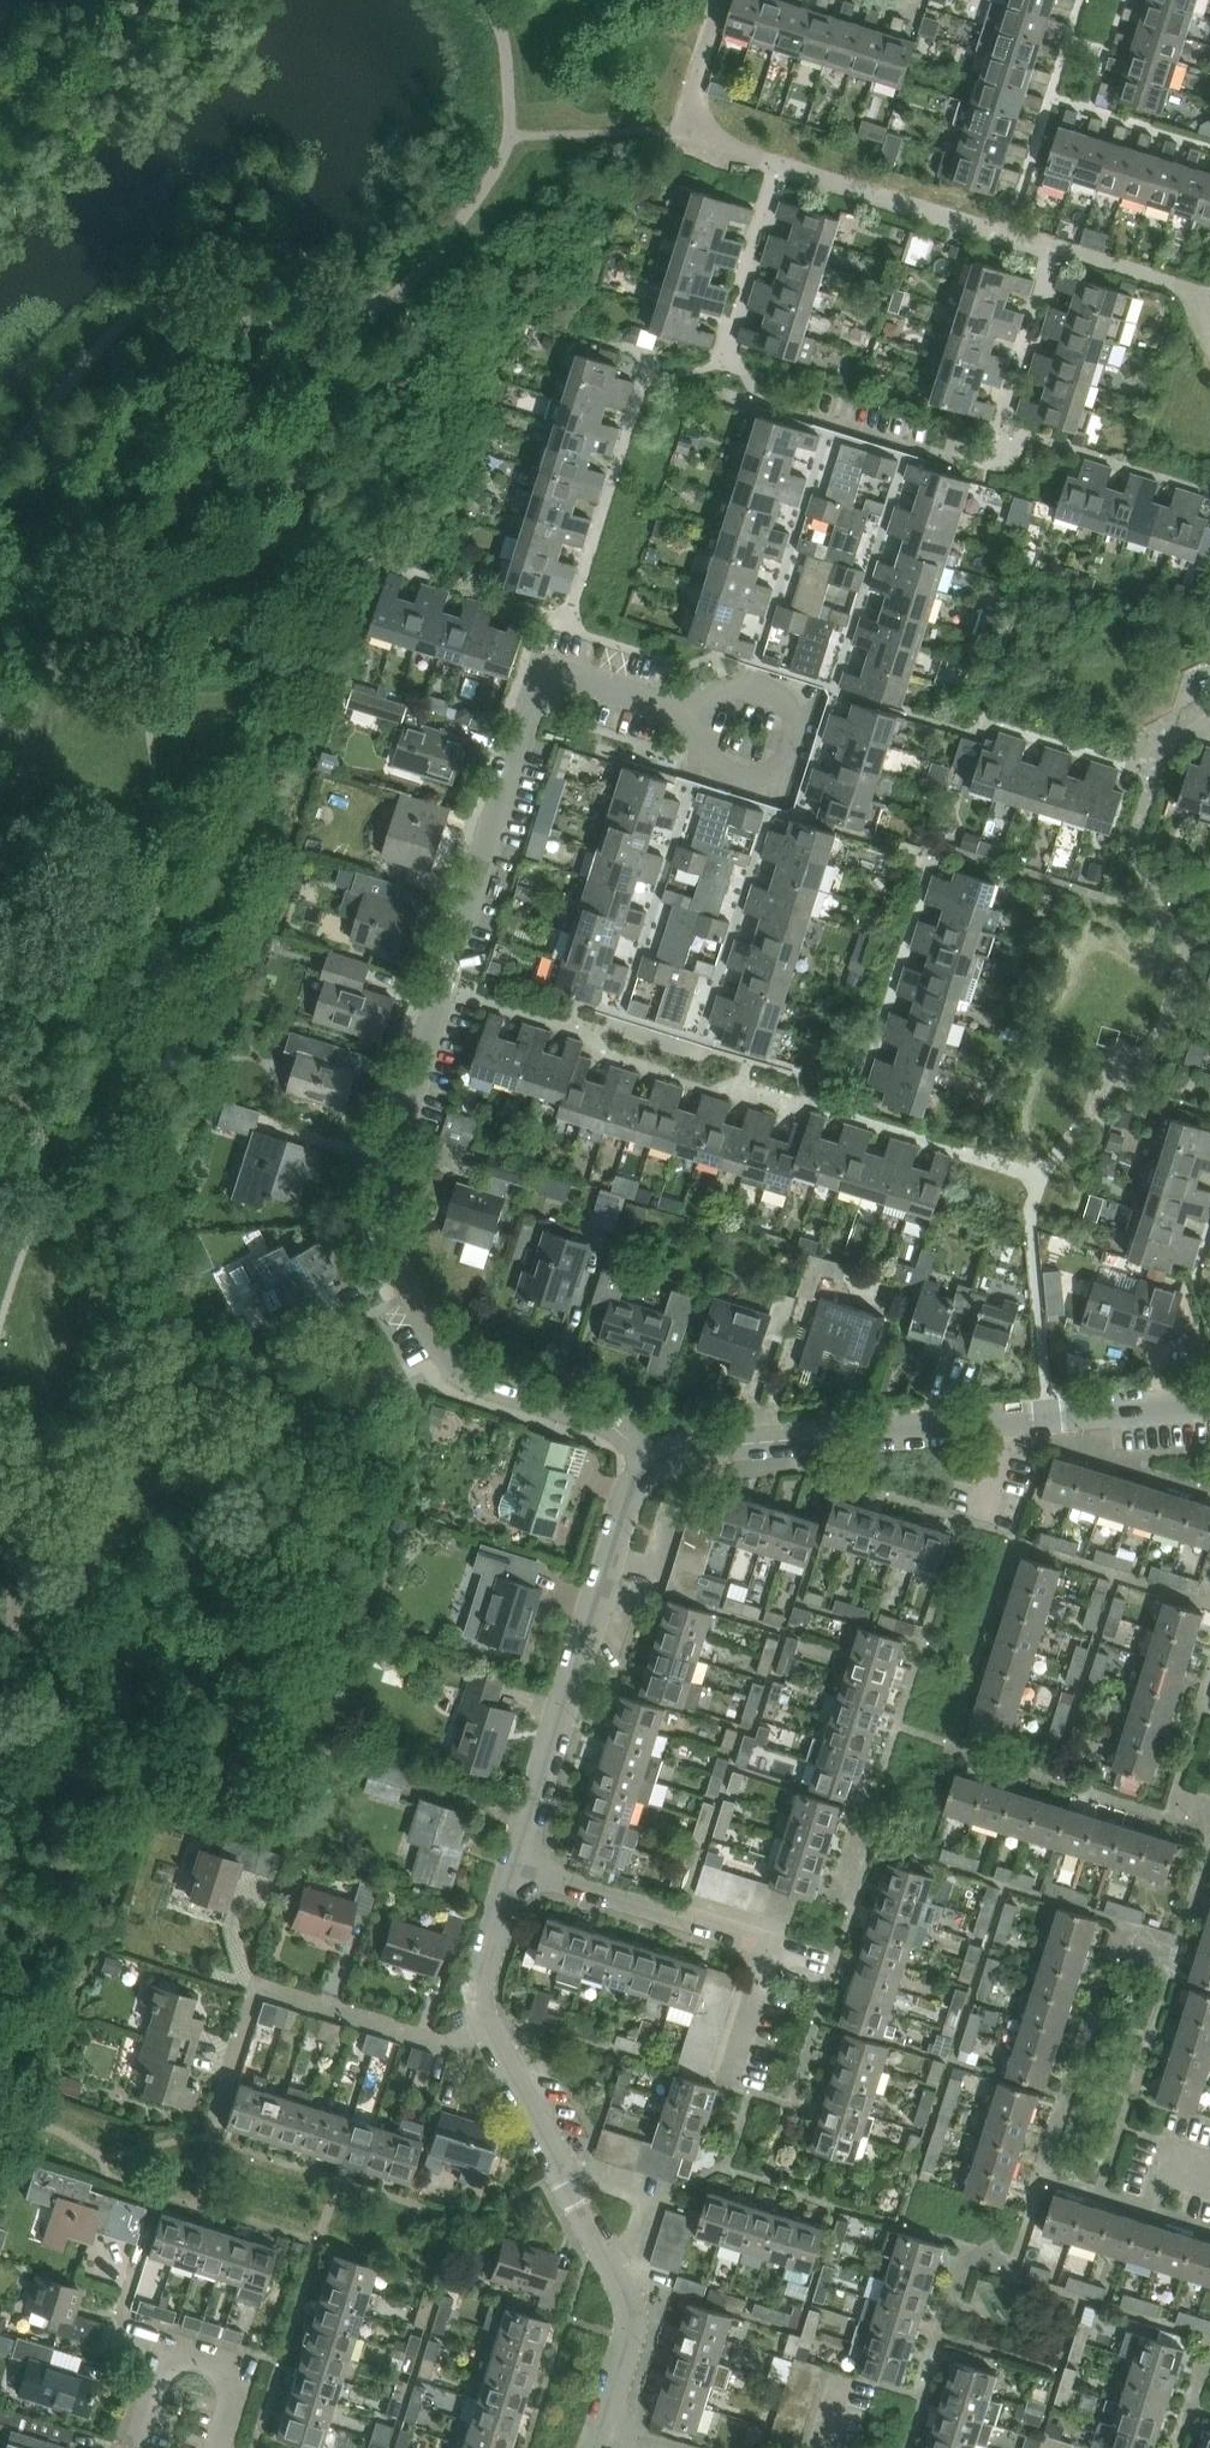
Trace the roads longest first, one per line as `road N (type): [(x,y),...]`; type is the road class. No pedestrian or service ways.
road 1 (unclassified): [(651,1465),(603,1420),(465,1376),(450,1363),(379,1230),(378,1202),(555,666),(707,714)]
road 2 (residential): [(749,681),(830,422),(918,448),(849,688),(804,721)]
road 3 (tertiary): [(651,1465),(679,1451),(1209,1405)]
road 4 (tertiary): [(604,2431),(632,2330),(623,2279),(487,2031)]
road 5 (tertiary): [(515,1865),(633,1488),(651,1465)]
road 6 (residential): [(726,2082),(770,1948),(515,1865)]
road 7 (residential): [(213,2136),(260,1992),(432,2039),(487,2031)]
road 8 (residential): [(709,1041),(794,764)]
road 9 (residential): [(706,748),(624,1011)]
road 10 (residential): [(132,2447),(163,2346),(248,2371)]
road 11 (tertiary): [(487,2031),(481,1970),(515,1865)]
road 12 (unclassified): [(624,1011),(618,1033),(703,1059),(709,1041)]

